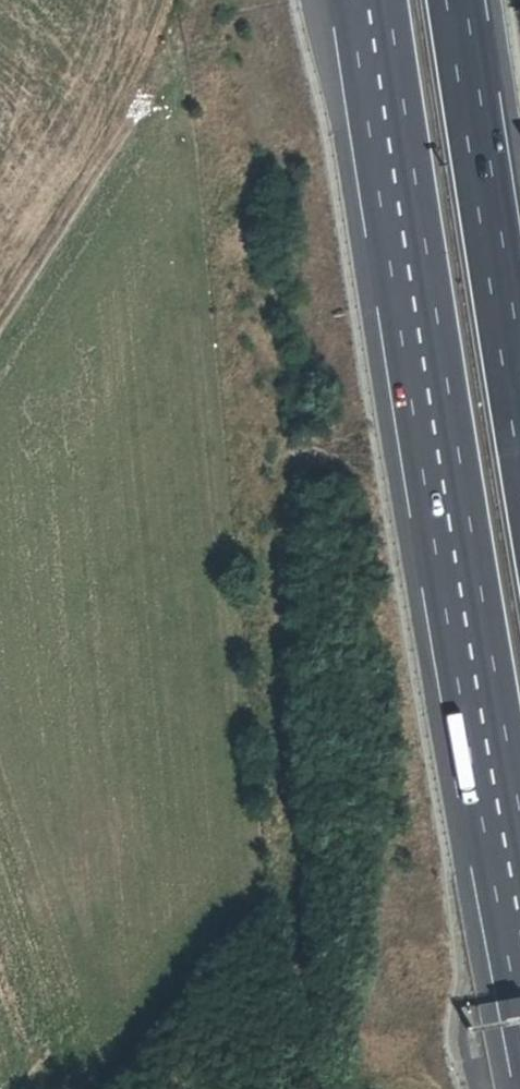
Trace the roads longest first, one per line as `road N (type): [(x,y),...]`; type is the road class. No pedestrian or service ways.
road 1 (motorway): [(369,0),(508,876)]
road 2 (track): [(0,325),(201,0)]
road 3 (motorway): [(519,371),(458,0)]

